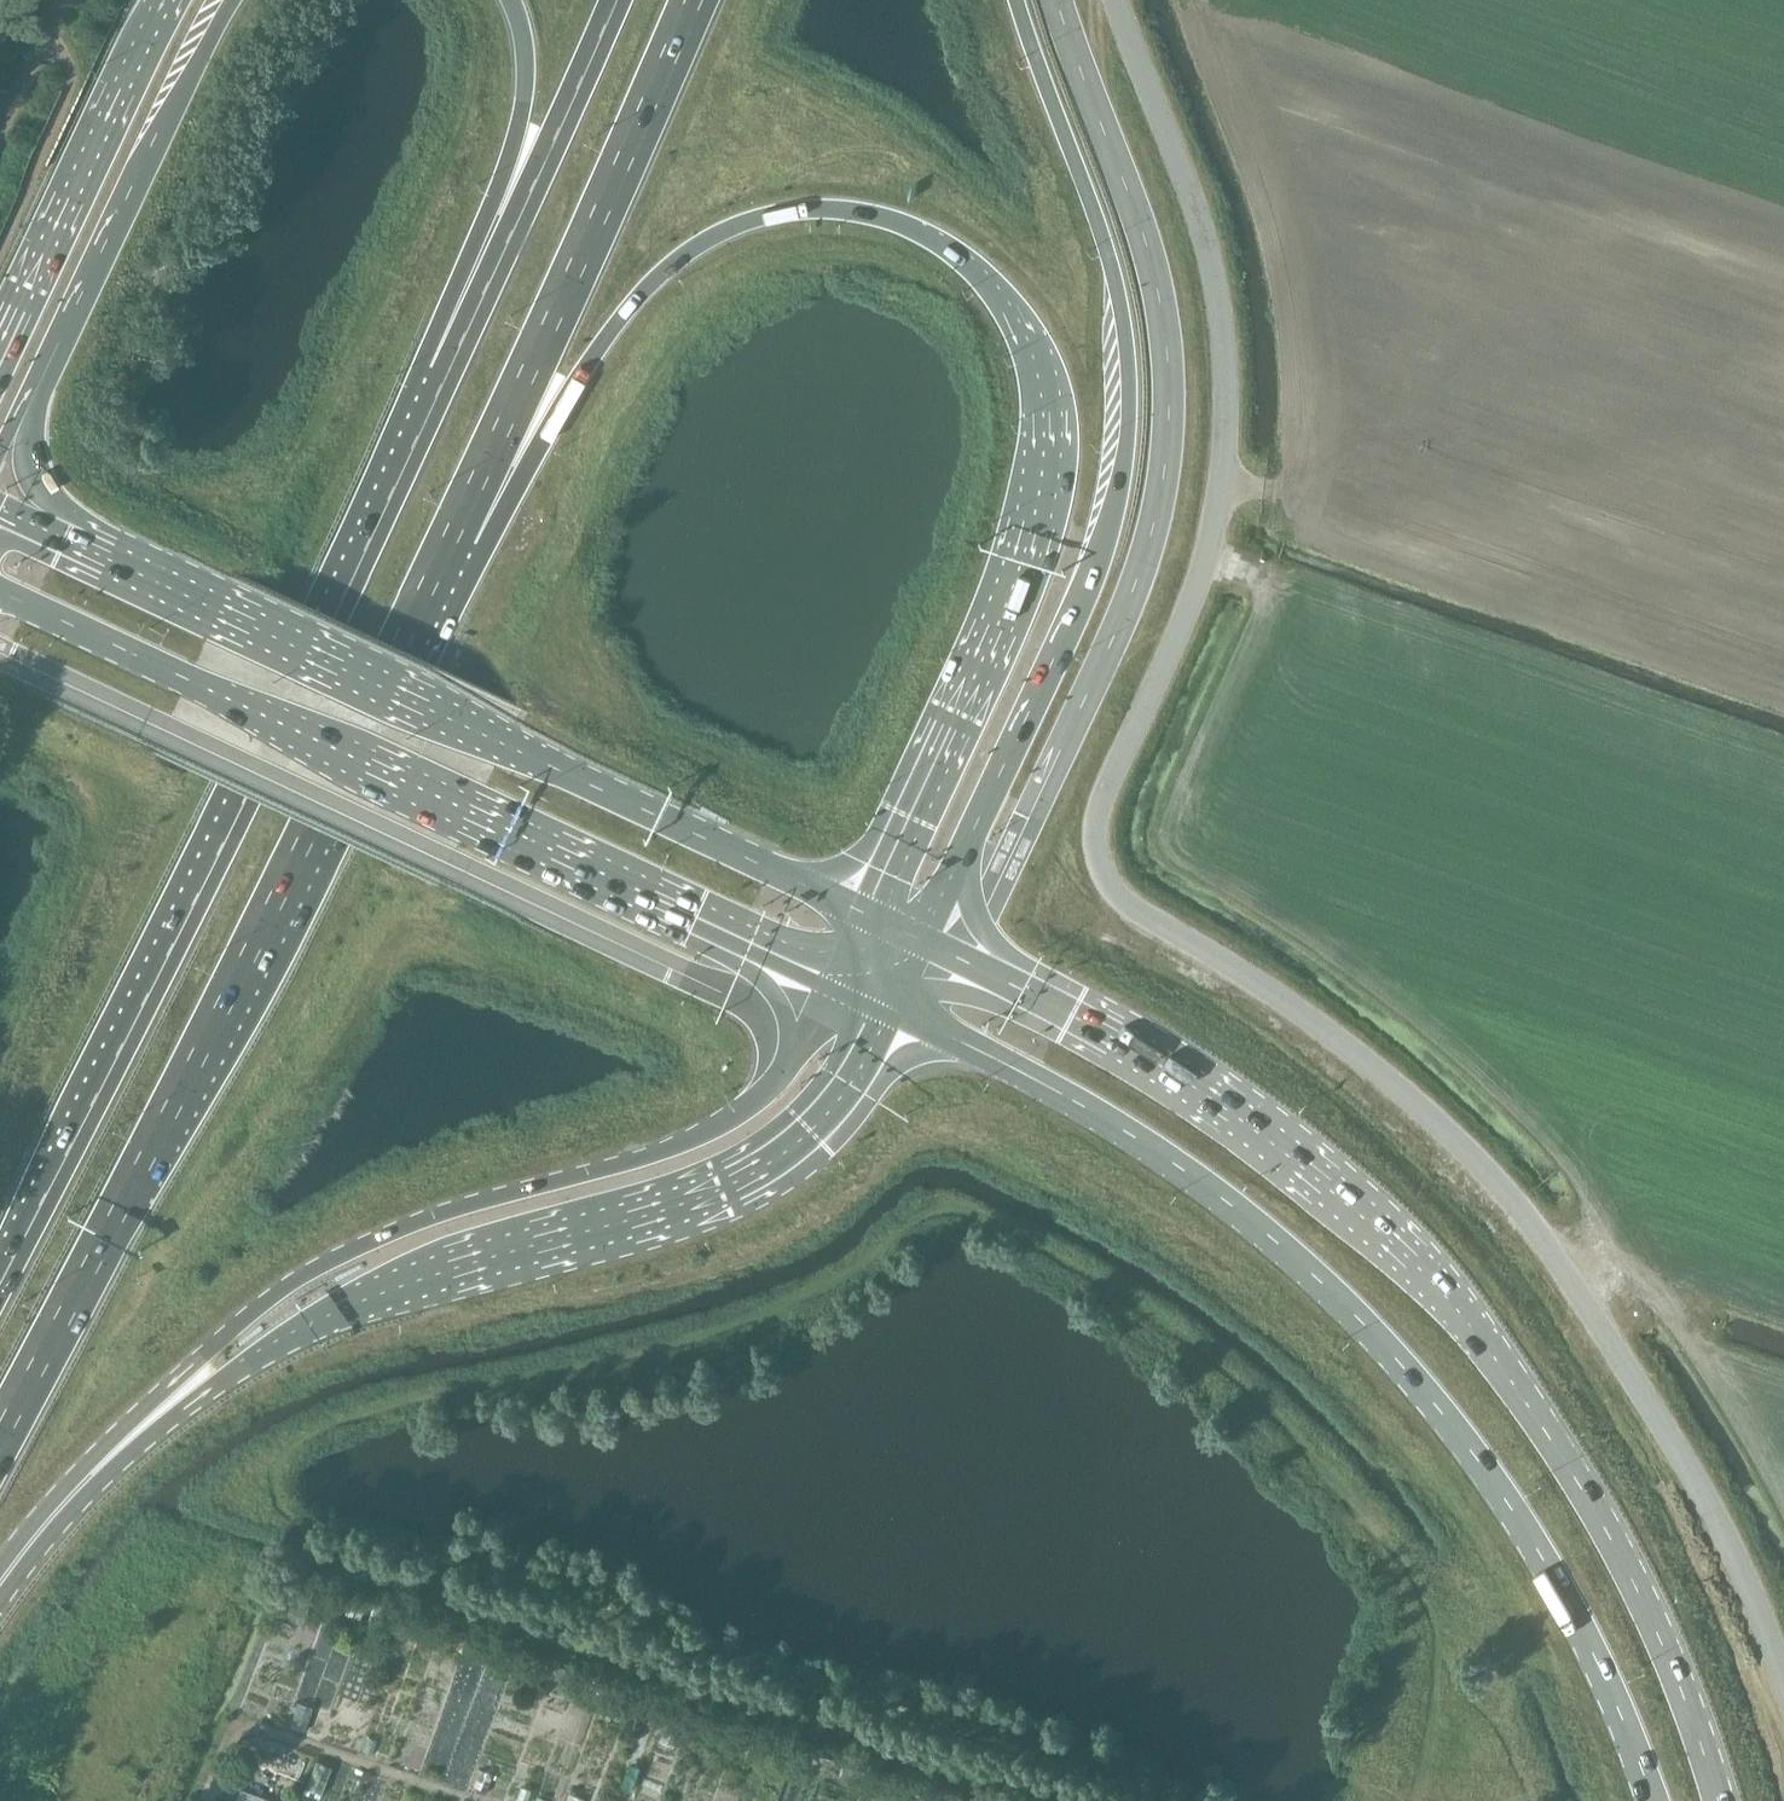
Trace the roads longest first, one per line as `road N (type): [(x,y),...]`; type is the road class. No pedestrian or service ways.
road 1 (unclassified): [(1116,0),(1214,262),(1226,410),(1221,494),(1206,557),(1108,784),(1099,861),(1127,903),(1265,989),(1403,1090),(1512,1200),(1579,1289),(1698,1485),(1783,1680)]
road 2 (primary): [(453,532),(637,297),(703,242),(770,215),(856,210),(895,219),(960,259),(992,293),(1021,351),(1034,412),(1031,487),(1007,586),(859,909)]
road 3 (primary): [(1719,1800),(1661,1638),(1619,1551),(1517,1387),(1447,1300),(1320,1177),(1192,1082),(1064,1007),(923,940)]
road 4 (primary): [(892,1006),(1064,1092),(1195,1177),(1317,1278),(1406,1370),(1452,1421),(1543,1557),(1584,1629),(1655,1800)]
road 5 (primary): [(0,1437),(133,1186),(453,532)]
road 6 (primary): [(447,373),(0,1279)]
road 7 (trunk): [(923,940),(1108,536),(1130,436),(1130,371),(1112,268),(1017,0)]
road 8 (primary): [(90,1475),(325,1316),(736,1180),(811,1128),(853,1077),(892,1006)]
road 9 (primary): [(859,909),(0,510)]
road 10 (primary): [(828,976),(791,1054),(756,1100),(692,1138),(428,1220),(312,1272),(152,1400),(90,1475)]
road 11 (primary): [(0,593),(828,976)]
road 12 (primary): [(0,459),(157,134),(233,0)]
road 13 (primary): [(453,532),(633,142)]
road 14 (trunk): [(616,0),(447,373)]
road 15 (primary): [(510,0),(526,58),(524,100),(447,373)]
road 16 (trunk): [(162,0),(0,346)]
road 17 (track): [(478,1800),(255,1727),(233,1736),(206,1800)]
road 18 (trunk): [(633,142),(693,0)]
road 19 (primary): [(0,1584),(90,1475)]

